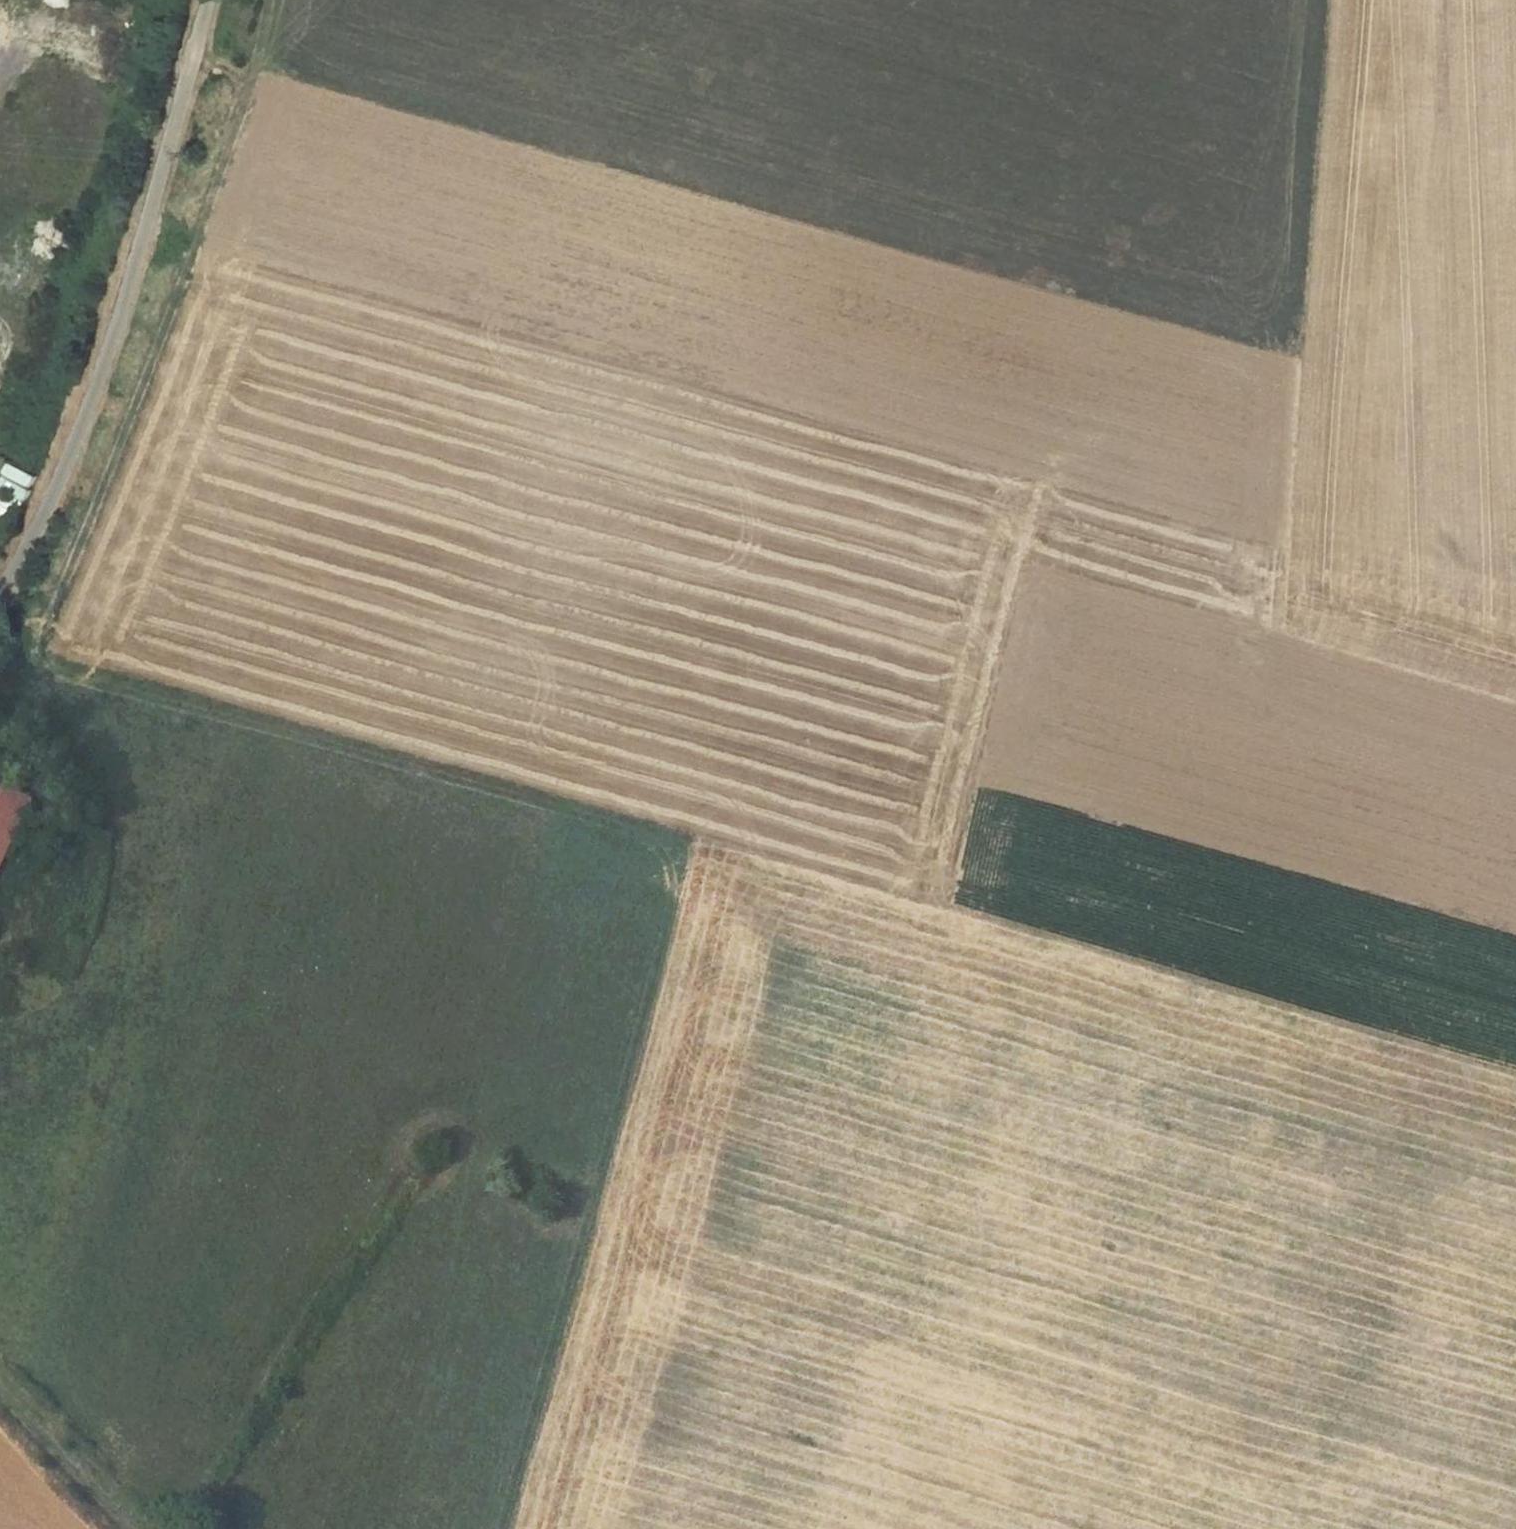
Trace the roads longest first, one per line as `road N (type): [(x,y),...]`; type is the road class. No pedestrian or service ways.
road 1 (unclassified): [(0,592),(64,476),(140,270),(211,0)]
road 2 (track): [(132,1528),(0,1387)]

